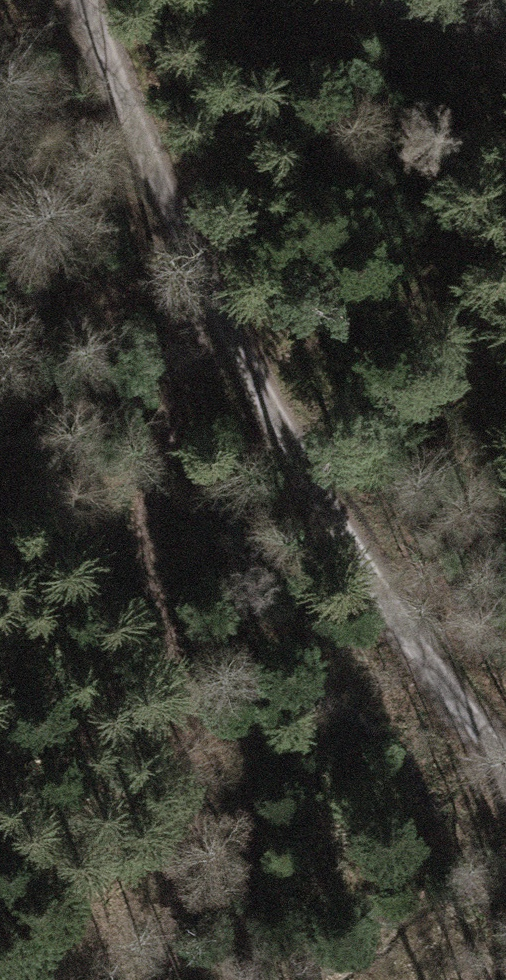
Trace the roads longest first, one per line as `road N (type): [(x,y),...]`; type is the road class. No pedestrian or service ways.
road 1 (track): [(91,0),(248,362),(401,610),(505,744)]
road 2 (track): [(306,457),(244,803),(162,979)]
road 3 (track): [(505,28),(377,0)]

